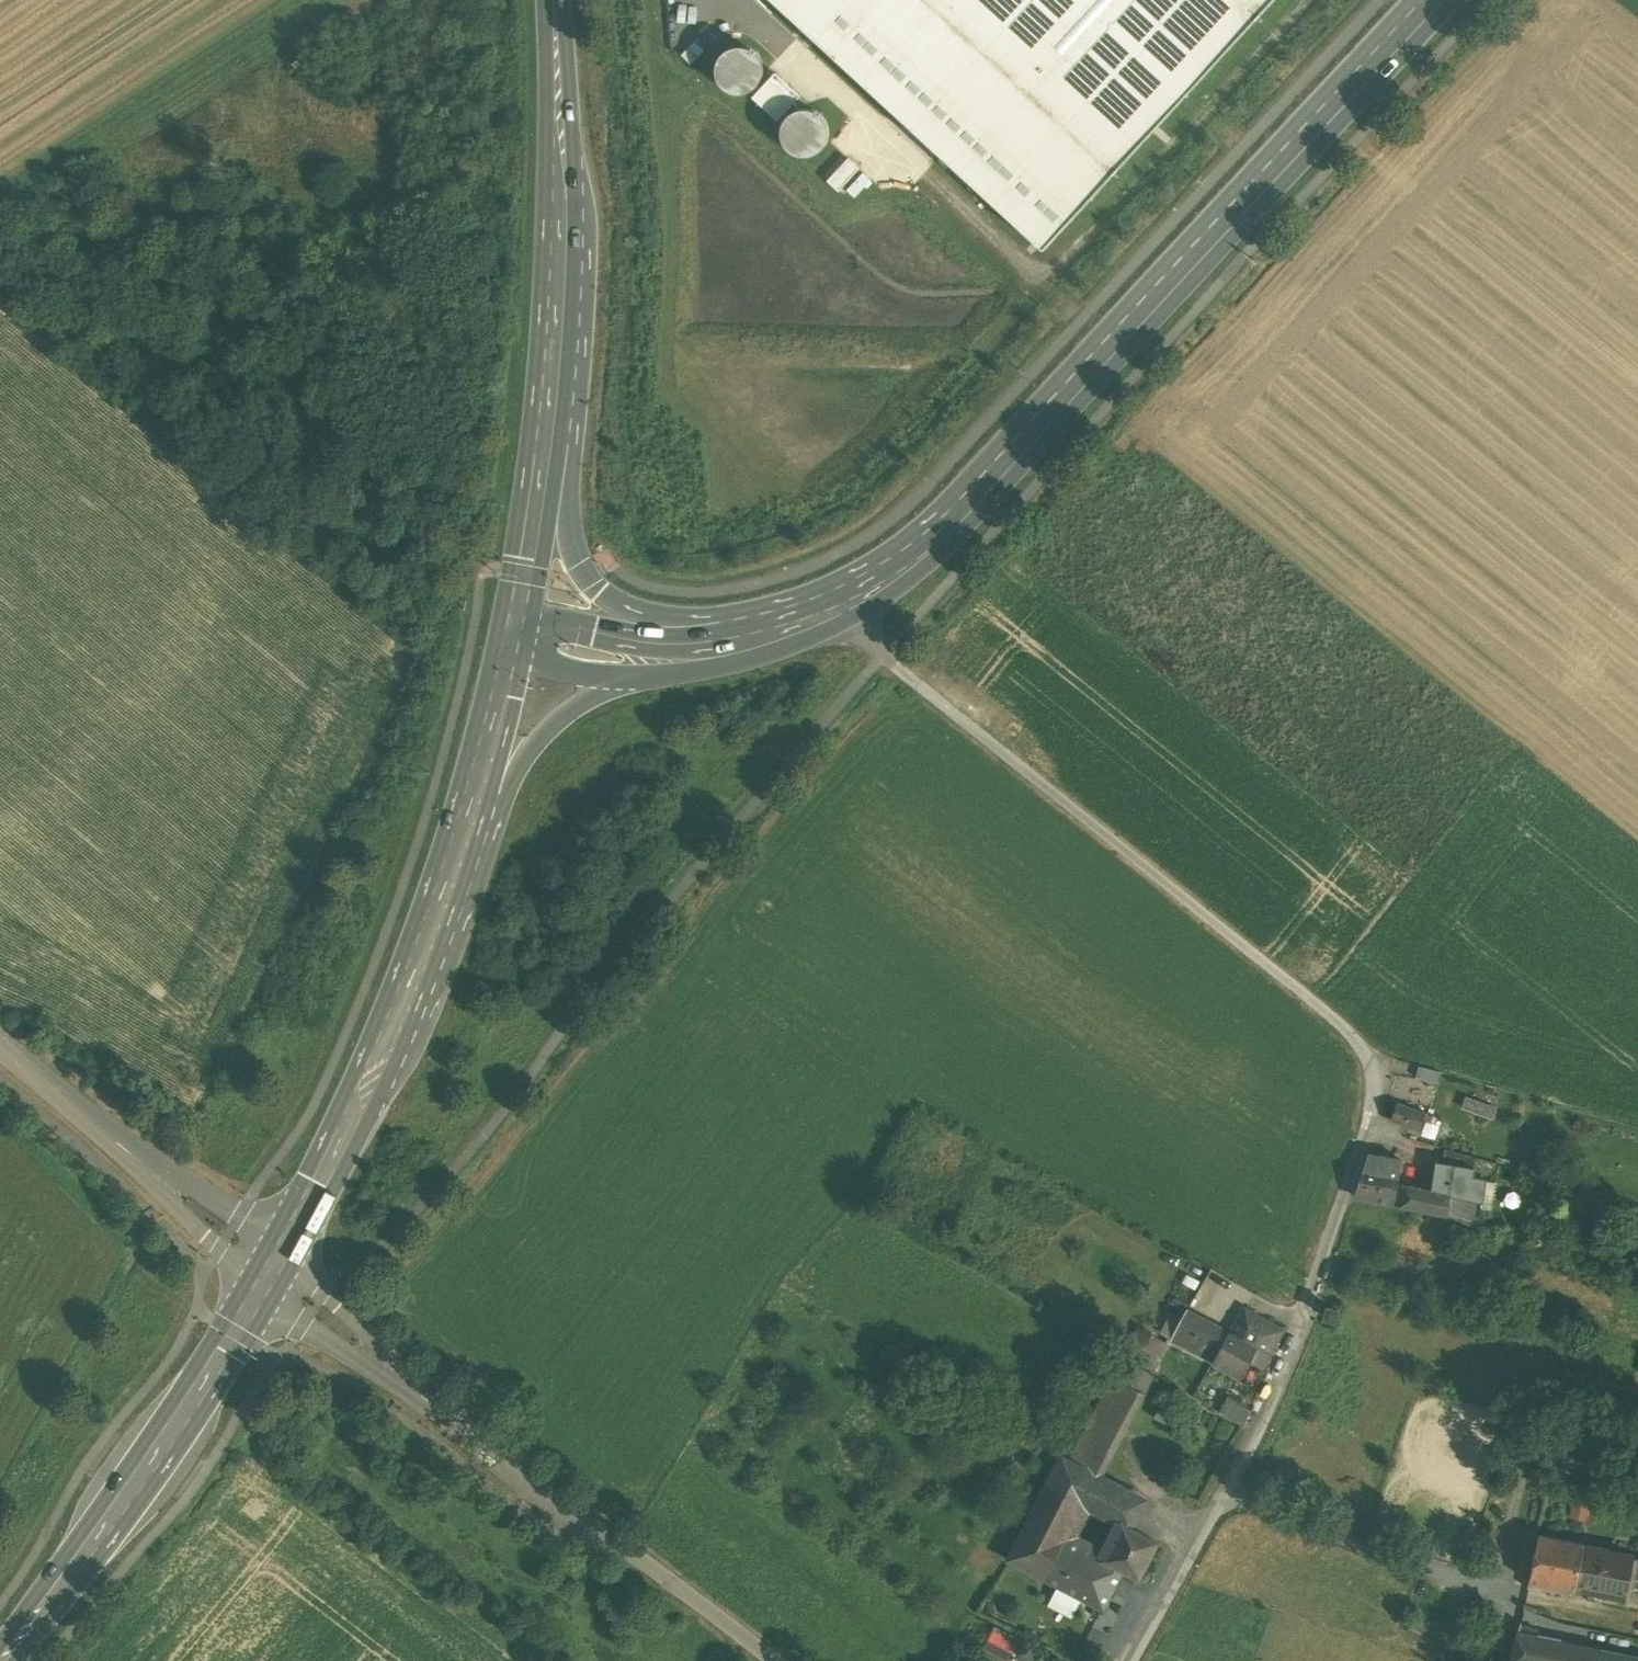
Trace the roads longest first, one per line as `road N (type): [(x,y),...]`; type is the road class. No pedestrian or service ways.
road 1 (residential): [(1130,1660),(1226,1493),(1297,1336),(1358,1167),(1376,1089),(1370,1050),(881,653),(845,600)]
road 2 (secondary): [(845,600),(963,515),(1444,0)]
road 3 (tertiary): [(775,1660),(539,1492),(272,1270)]
road 4 (primary): [(272,1270),(391,1042),(476,797)]
road 5 (primary): [(0,1660),(131,1488),(272,1270)]
road 6 (primary): [(551,446),(569,172),(556,0)]
road 7 (tertiary): [(272,1270),(0,1039)]
road 8 (track): [(0,195),(296,0)]
road 9 (secondary): [(686,644),(586,574),(561,527),(551,446)]
road 10 (secondary): [(476,797),(579,703),(627,676)]
road 11 (primary): [(516,623),(551,446)]
road 12 (primary): [(516,623),(476,797)]
road 13 (secondary): [(686,644),(516,623)]
road 14 (secondary): [(715,641),(845,600)]
road 15 (secondary): [(516,623),(554,664),(627,676)]

